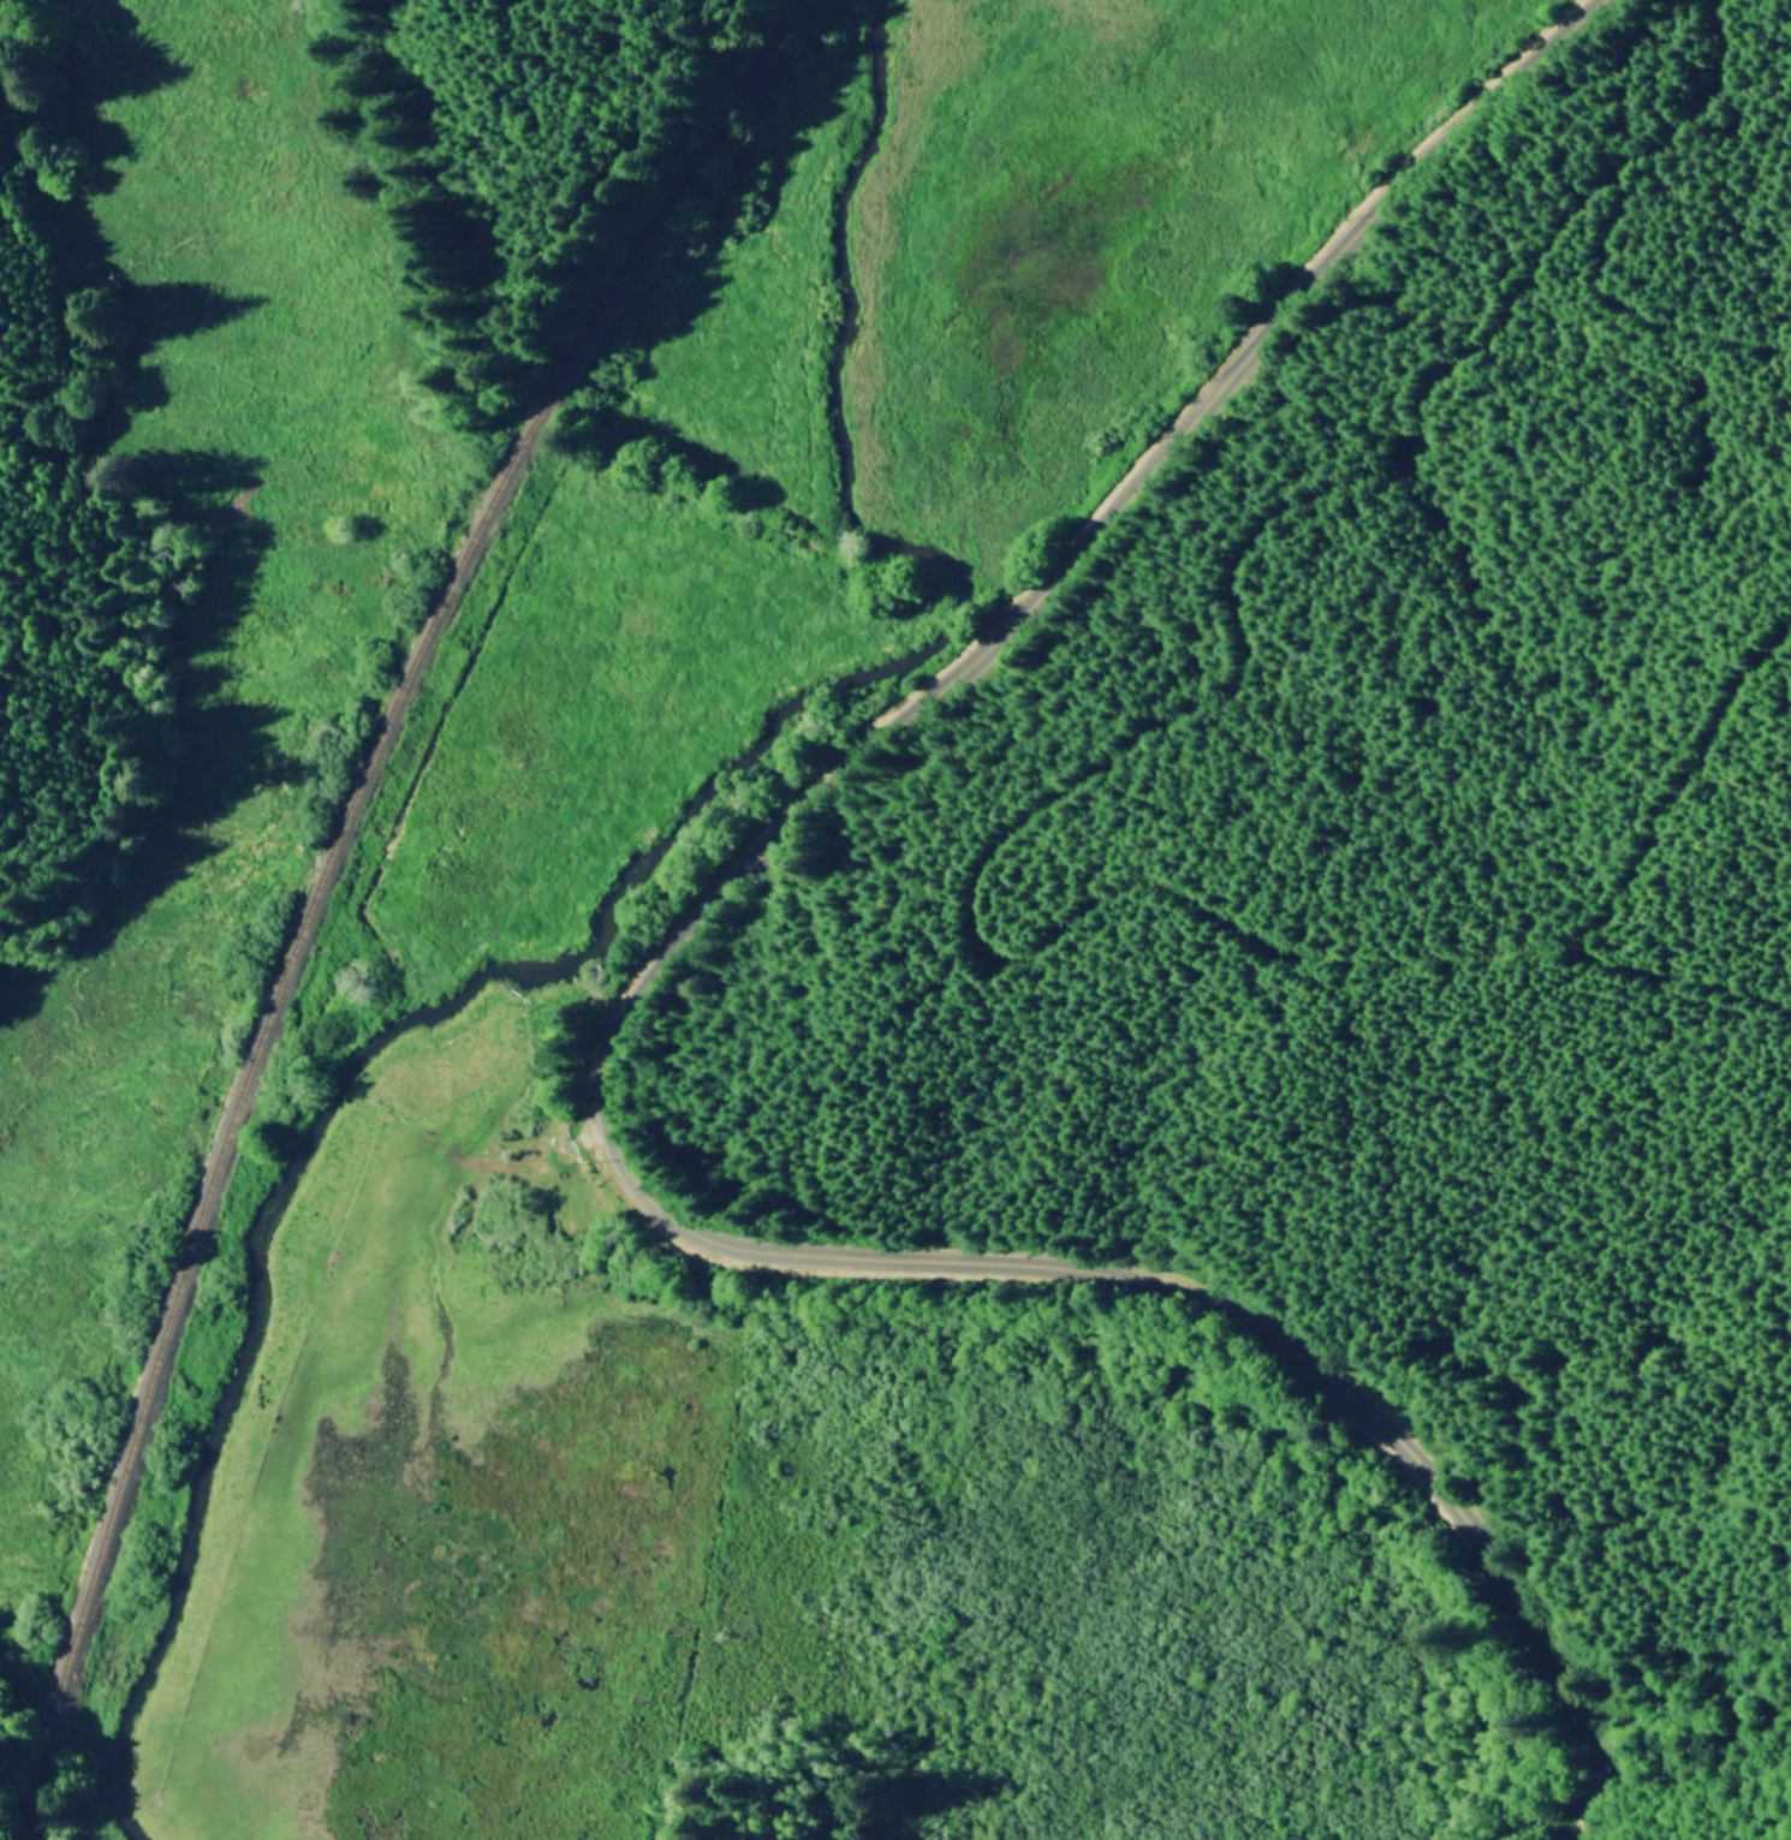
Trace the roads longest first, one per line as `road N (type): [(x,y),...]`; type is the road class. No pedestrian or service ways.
road 1 (residential): [(1575,1839),(1575,1785),(1553,1705),(1458,1544),(1365,1427),(1143,1281),(779,1255),(686,1233),(632,1192),(607,1144),(595,1080),(614,1011),(655,947),(731,862),(835,754),(974,637),(1245,338),(1596,0)]
road 2 (track): [(366,0),(415,173),(507,380),(627,465),(917,605)]

